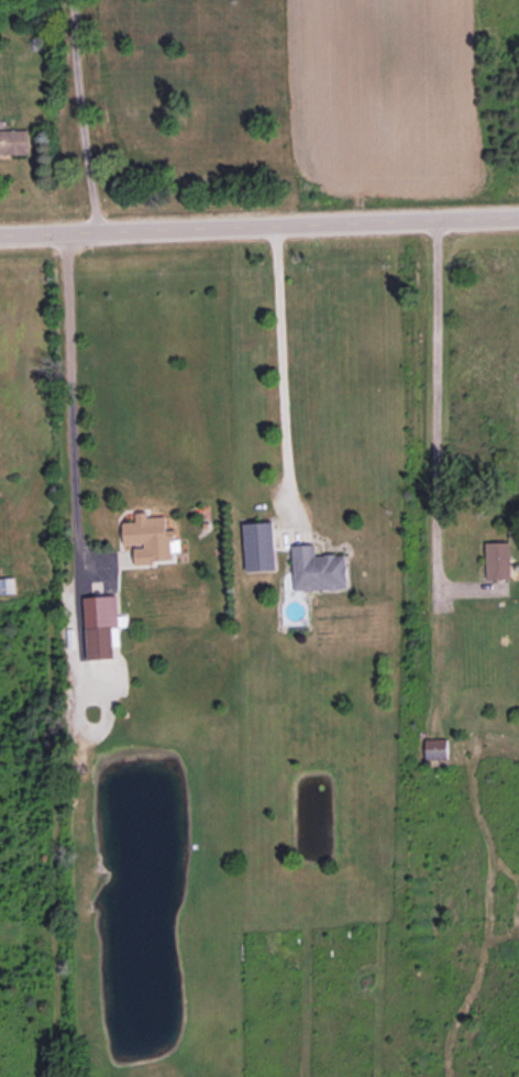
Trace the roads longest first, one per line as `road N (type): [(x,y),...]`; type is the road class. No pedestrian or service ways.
road 1 (residential): [(518,215),(0,233)]

